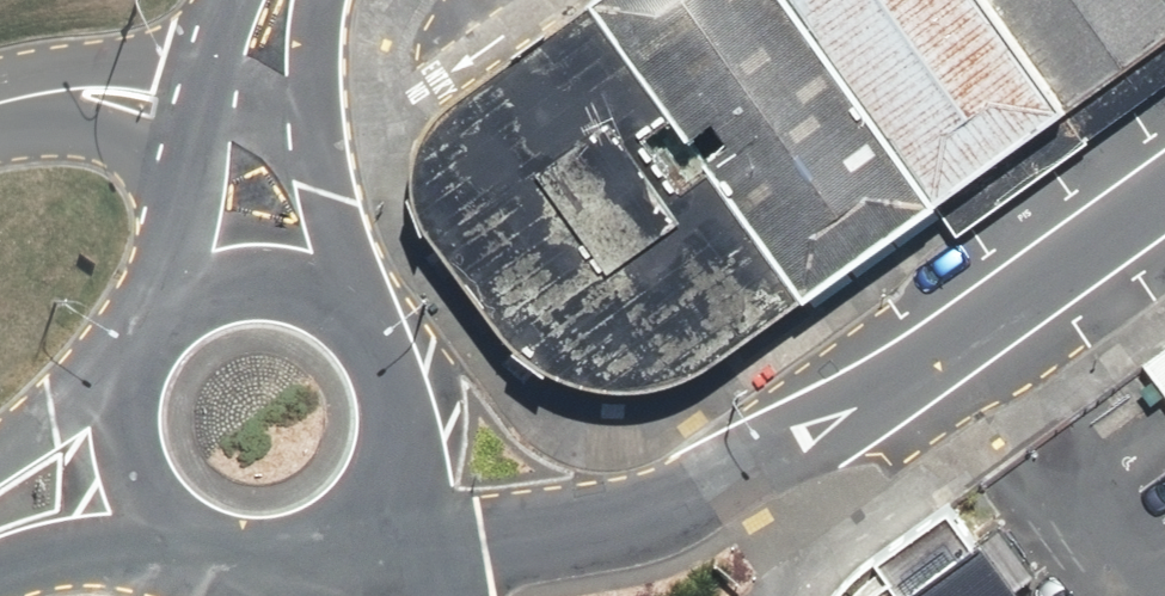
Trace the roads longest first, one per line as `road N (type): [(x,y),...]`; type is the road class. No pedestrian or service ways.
road 1 (secondary): [(1164,189),(840,417),(661,505),(551,532),(485,535),(386,503)]
road 2 (secondary): [(255,269),(301,276),(343,297),(376,328),(399,369),(409,414),(404,460),(386,503)]
road 3 (secondary): [(333,555),(285,573),(233,575),(184,559),(143,529),(114,486),(101,436)]
road 4 (secondary): [(274,0),(260,67),(255,269)]
road 5 (secondary): [(101,436),(103,394),(141,319),(213,275),(255,269)]
road 6 (secondary): [(101,436),(0,503)]

